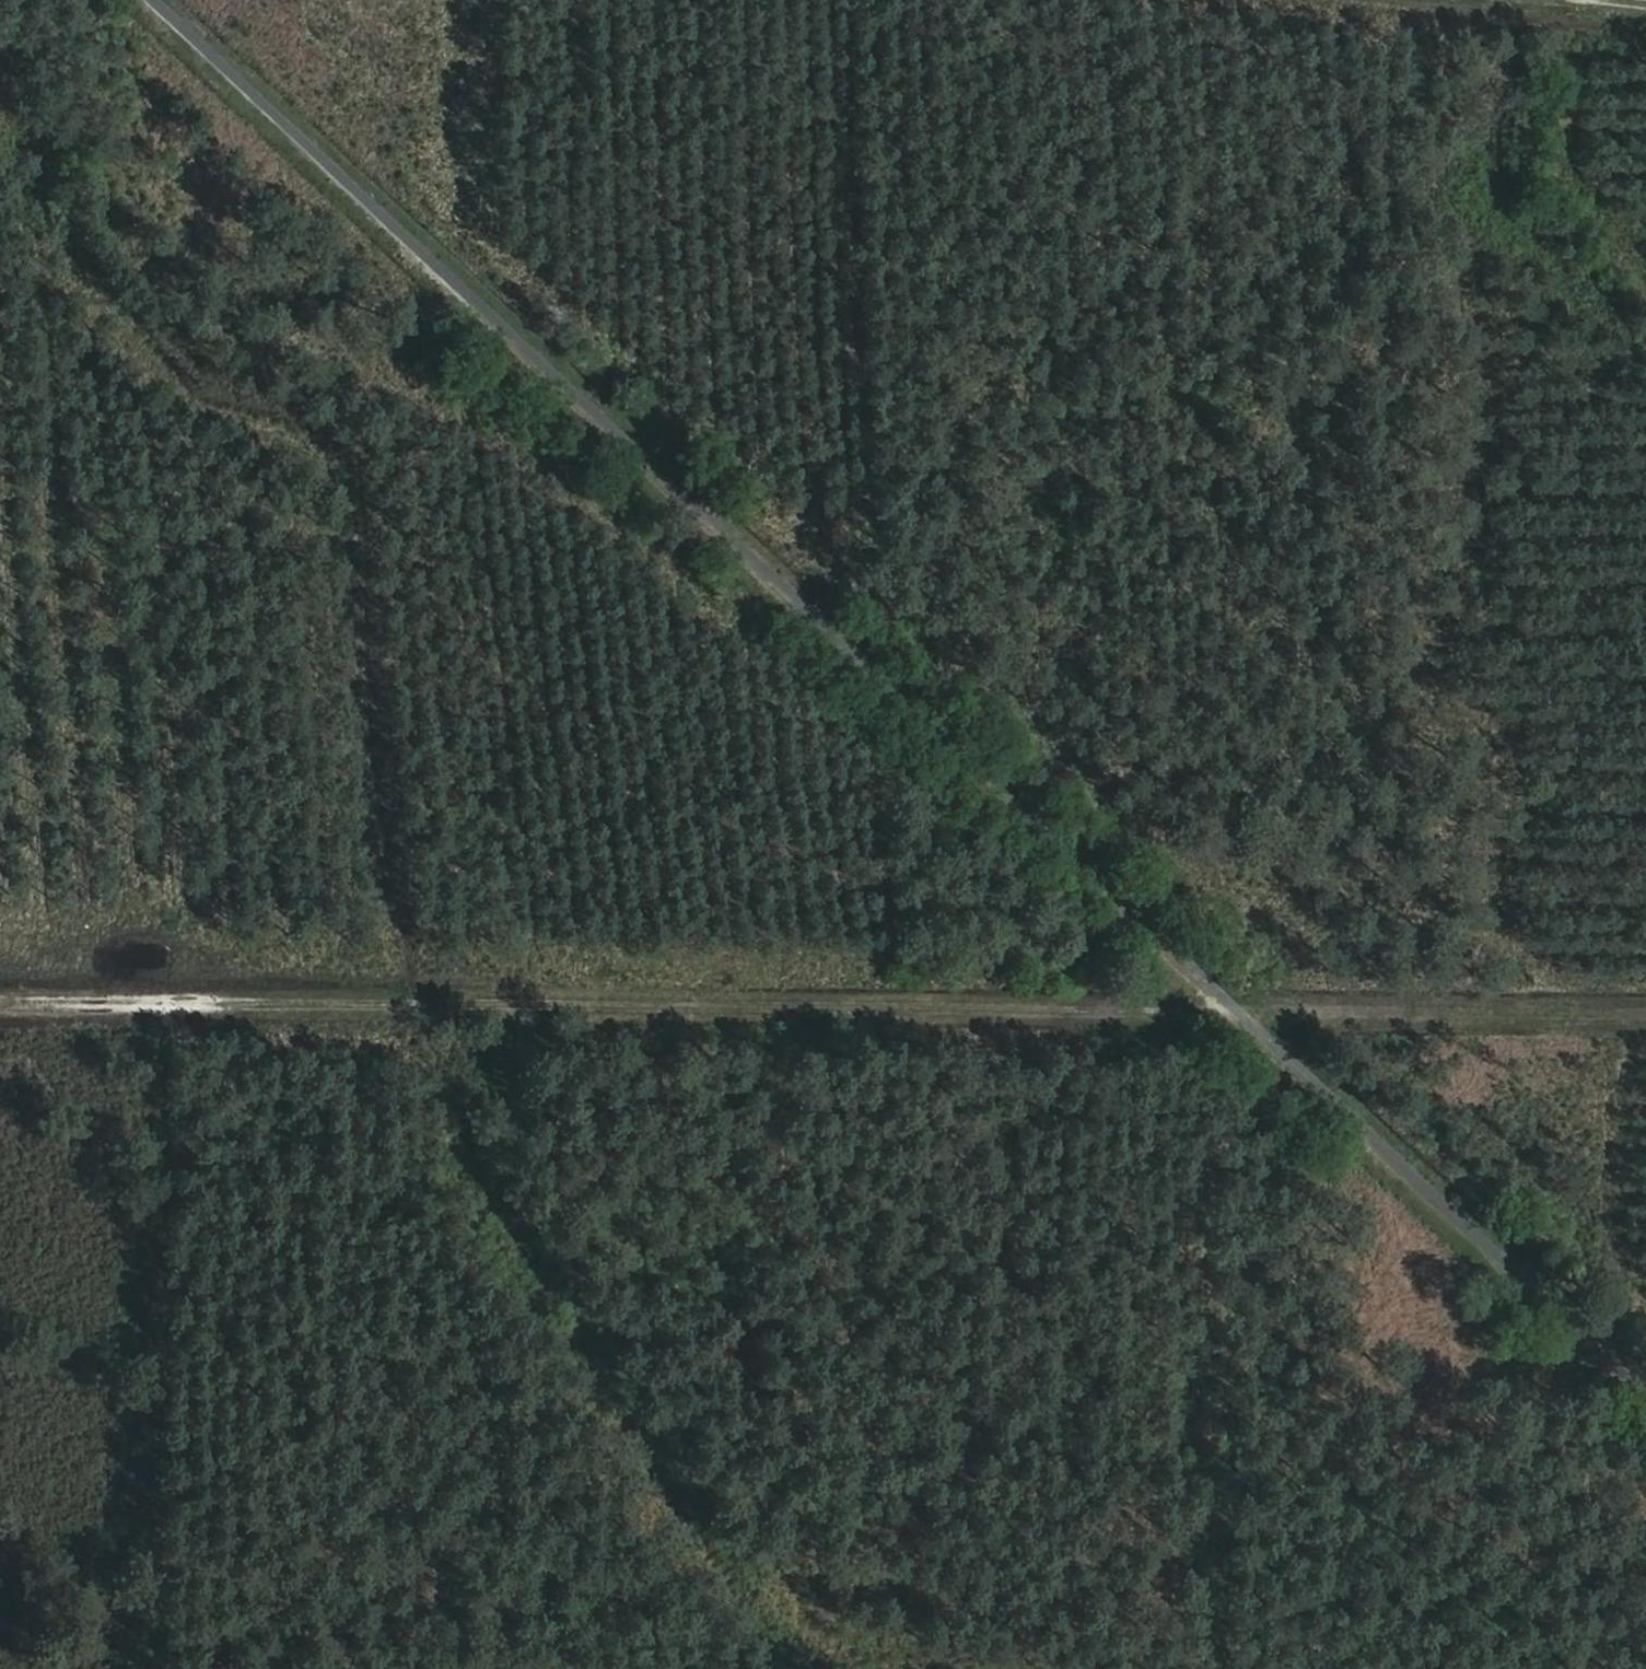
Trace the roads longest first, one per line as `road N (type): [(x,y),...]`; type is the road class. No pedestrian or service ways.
road 1 (track): [(0,1002),(1645,1014)]

